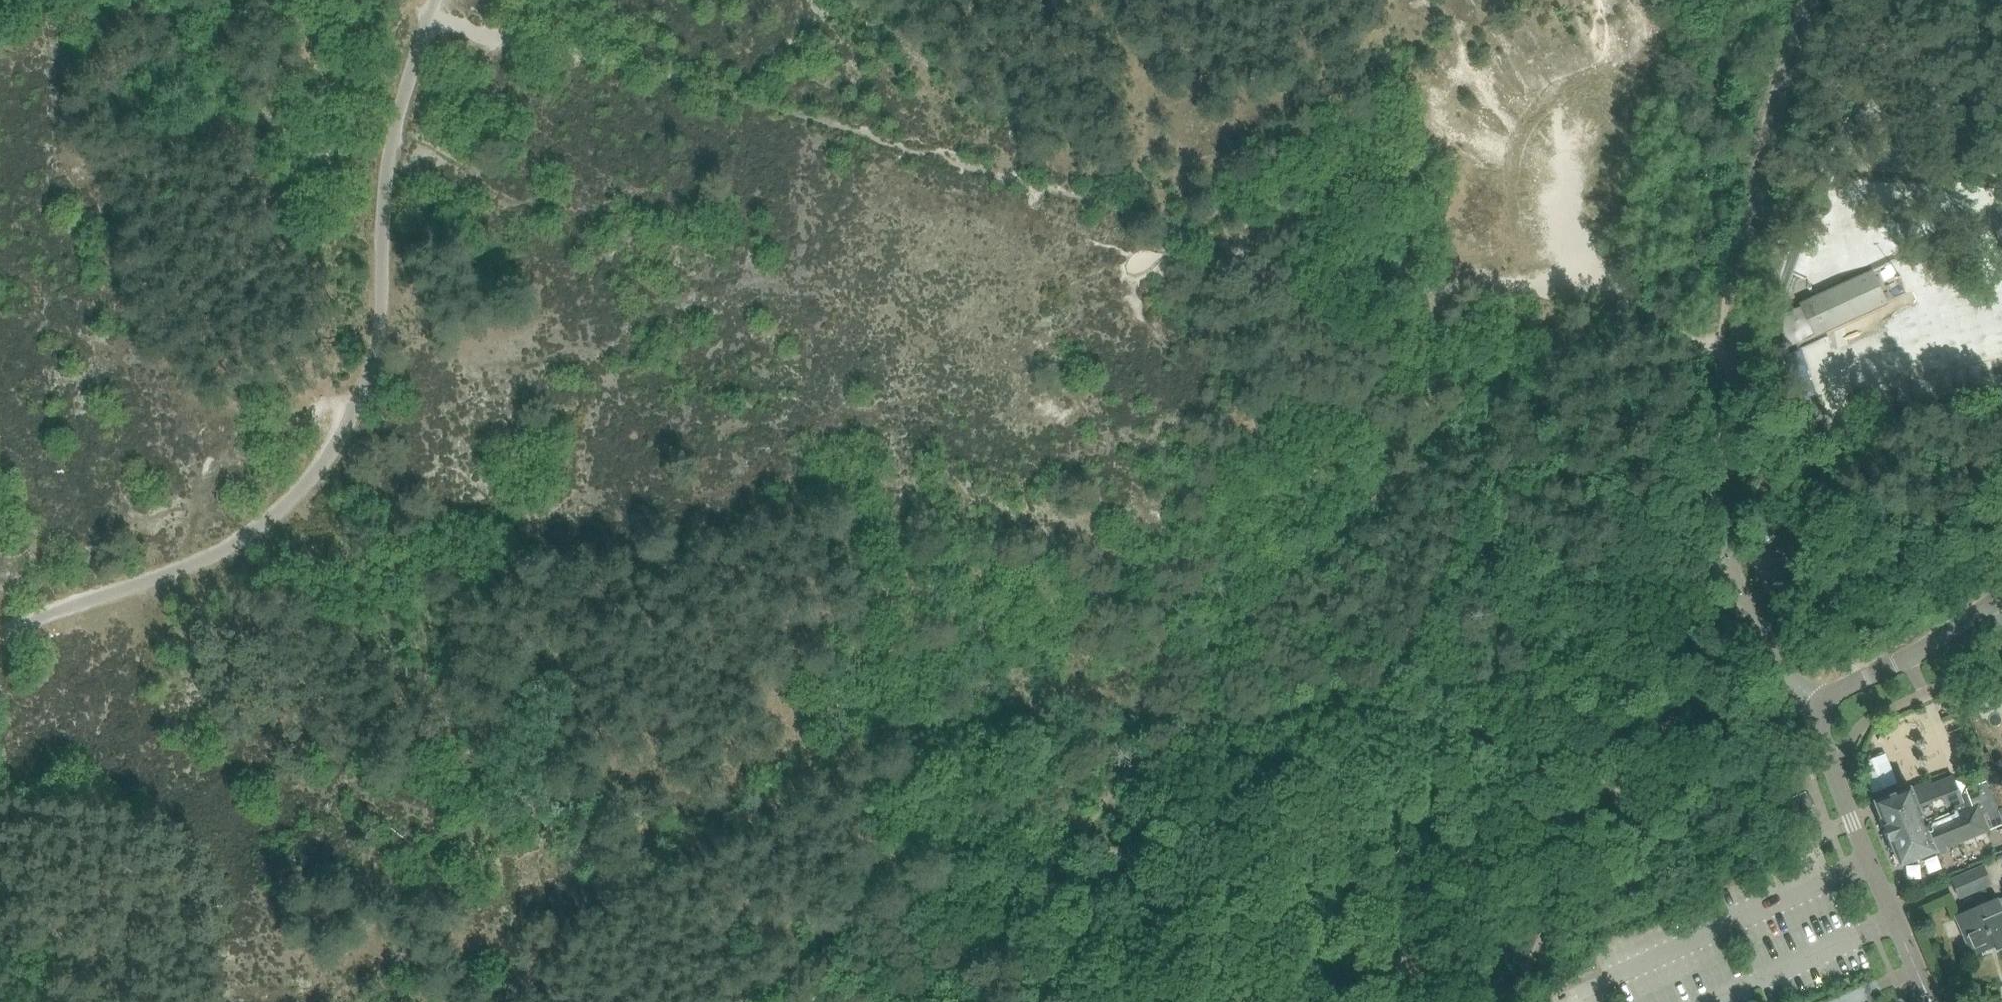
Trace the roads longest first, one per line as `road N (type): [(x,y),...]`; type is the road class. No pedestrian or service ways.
road 1 (unclassified): [(1930,1001),(1816,718),(1835,694),(1991,605)]

